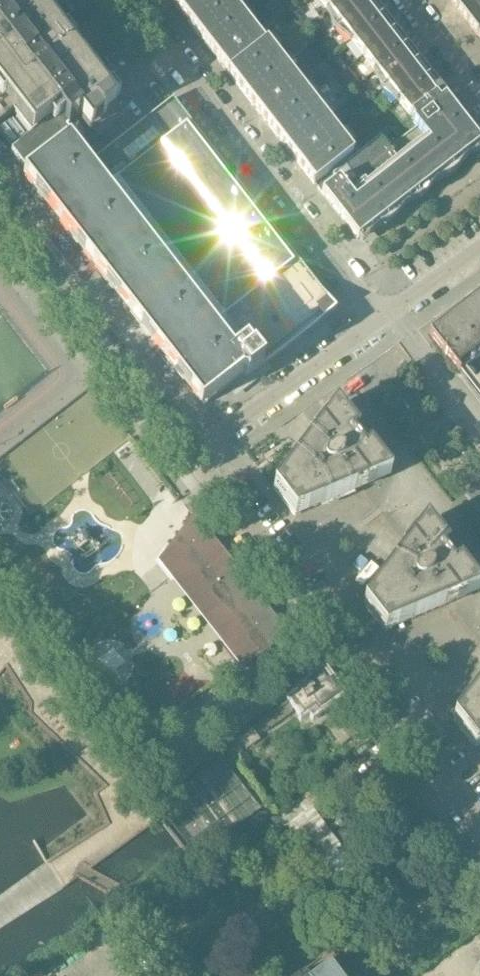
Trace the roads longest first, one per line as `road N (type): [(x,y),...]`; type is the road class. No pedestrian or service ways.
road 1 (residential): [(479,828),(196,451),(378,320)]
road 2 (residential): [(378,320),(133,0)]
road 3 (residential): [(378,320),(479,249)]
road 4 (residential): [(404,0),(479,98)]

